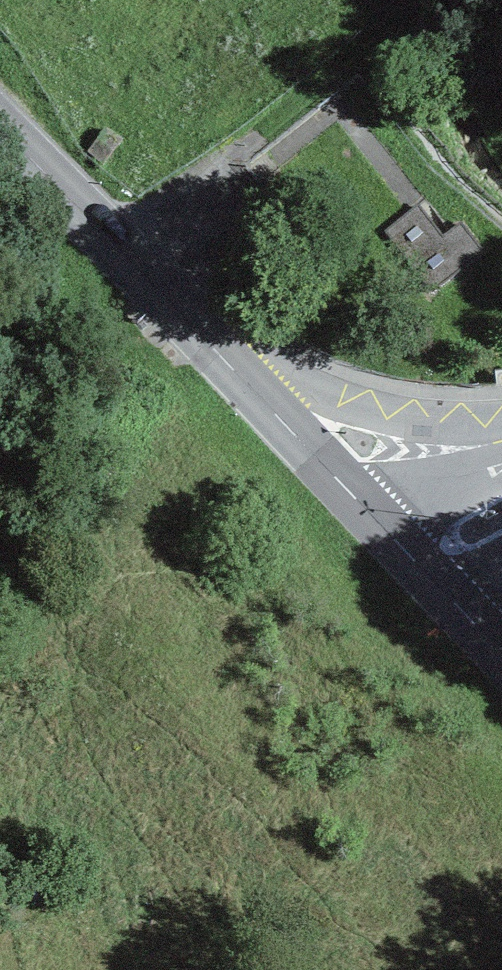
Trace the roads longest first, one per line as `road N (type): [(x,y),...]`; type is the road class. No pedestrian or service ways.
road 1 (tertiary): [(428,579),(0,126)]
road 2 (track): [(109,238),(360,57),(419,0)]

